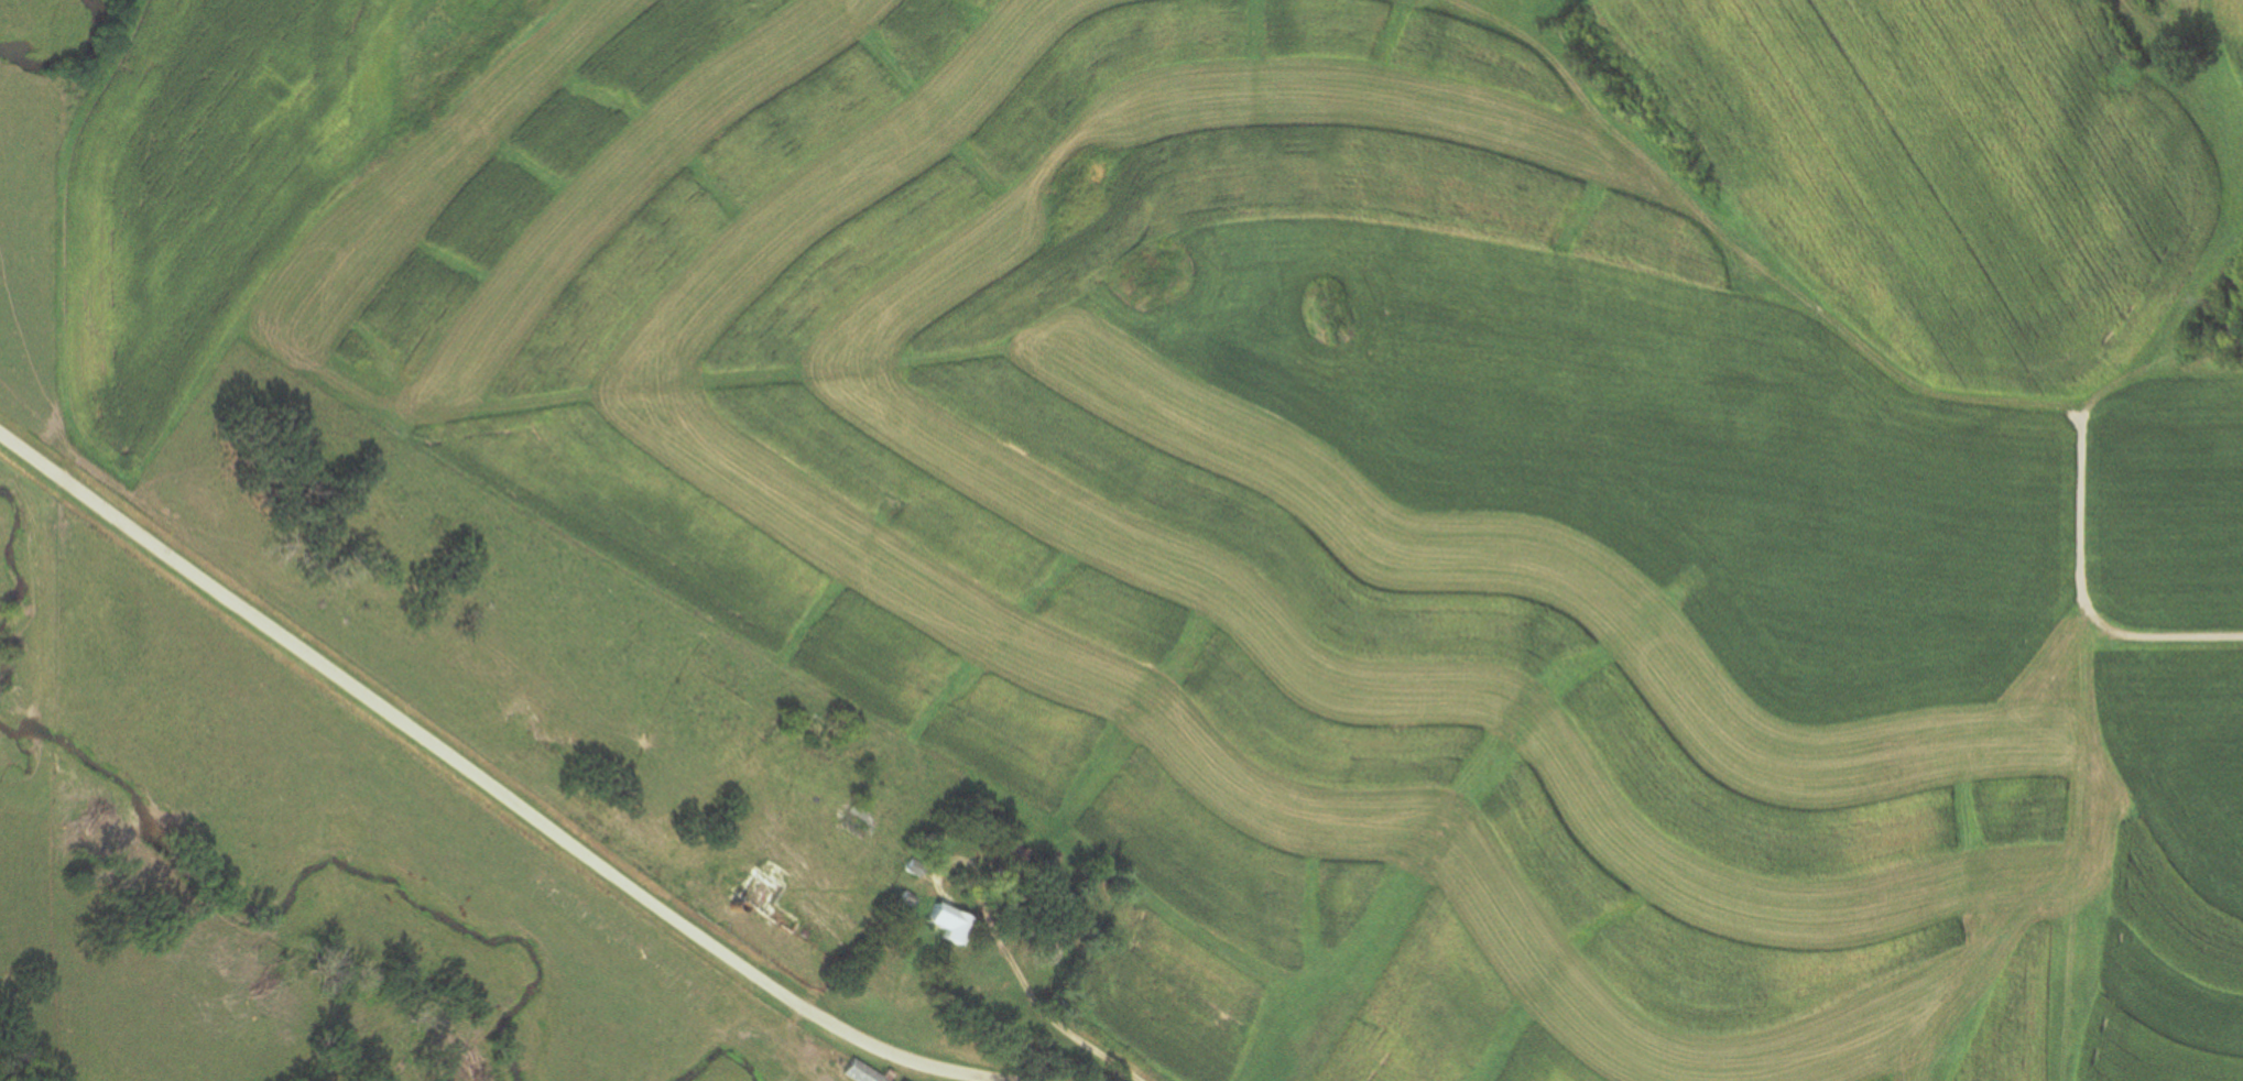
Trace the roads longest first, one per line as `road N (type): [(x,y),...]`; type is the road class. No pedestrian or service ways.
road 1 (residential): [(1003,1080),(921,1064),(856,1038),(760,980),(0,434)]
road 2 (track): [(2060,408),(2084,430),(2081,590),(2097,619),(2114,634),(2156,641),(2242,640)]

